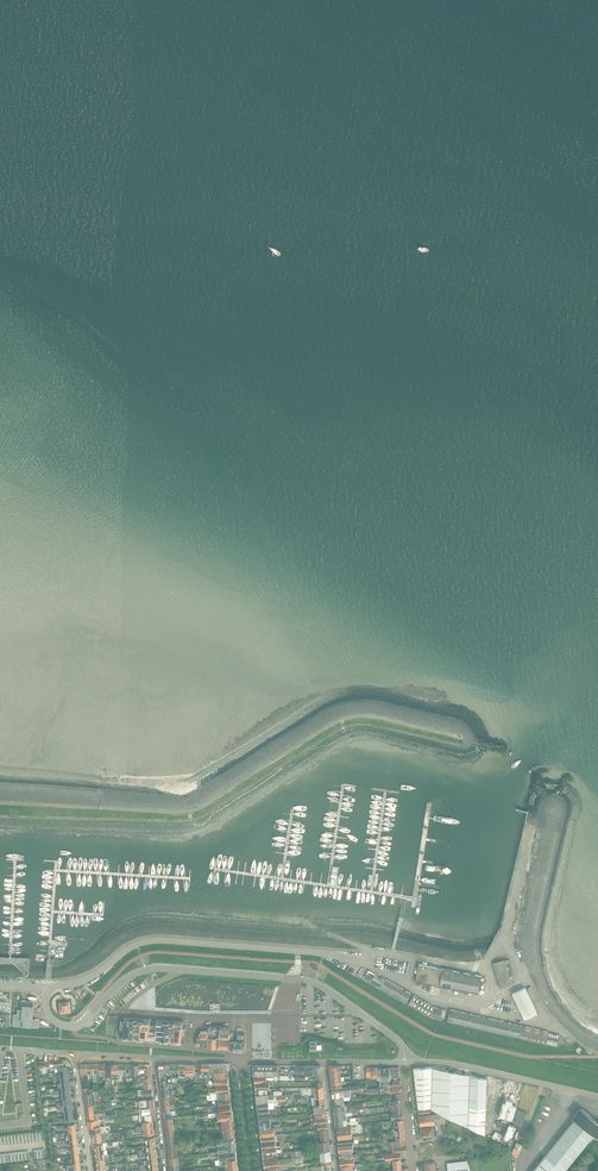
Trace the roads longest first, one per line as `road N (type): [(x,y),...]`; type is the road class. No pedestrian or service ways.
road 1 (residential): [(405,1060),(400,1043),(303,979),(146,970),(73,1026),(54,1021),(45,987)]
road 2 (residential): [(45,987),(83,982),(155,939),(362,962)]
road 3 (unclassified): [(597,1096),(405,1060)]
road 4 (residential): [(514,953),(506,929),(530,827)]

